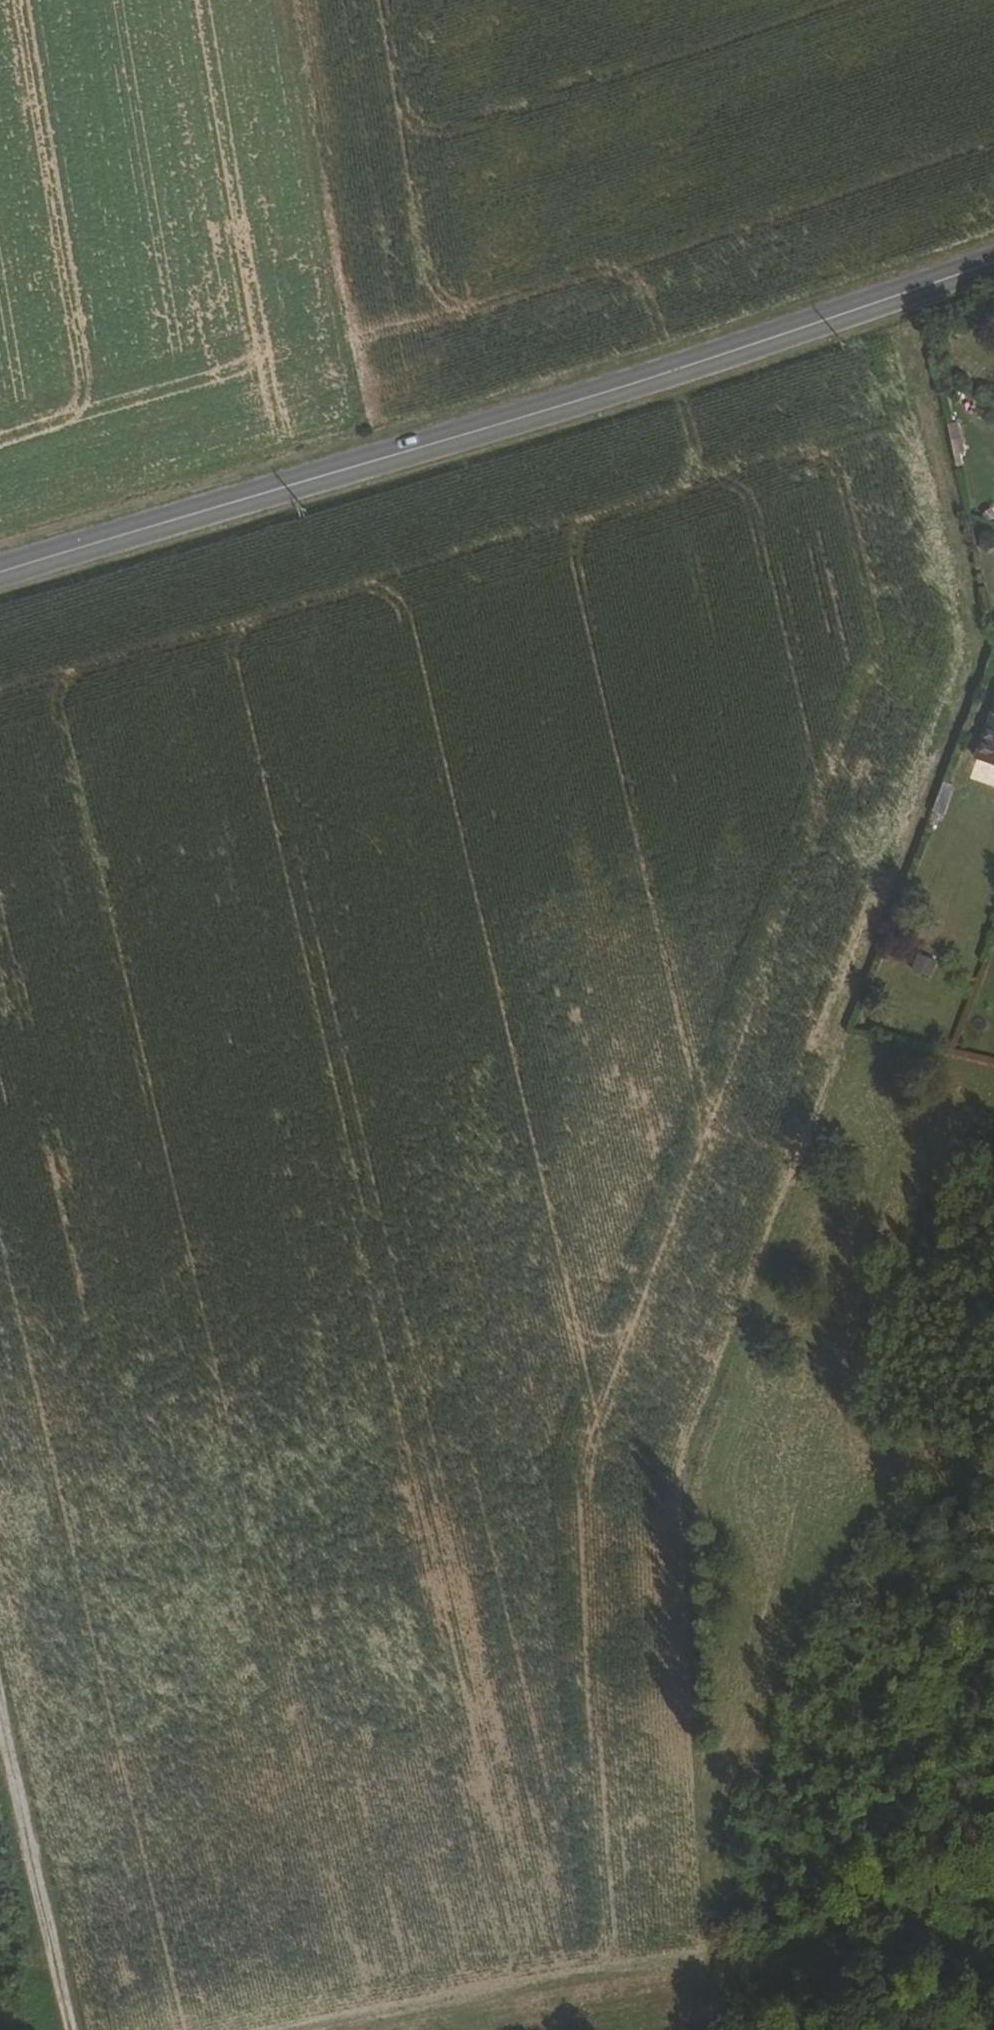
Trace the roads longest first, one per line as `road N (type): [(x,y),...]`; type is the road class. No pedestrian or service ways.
road 1 (primary): [(993,252),(0,569)]
road 2 (track): [(0,1817),(44,2029)]

